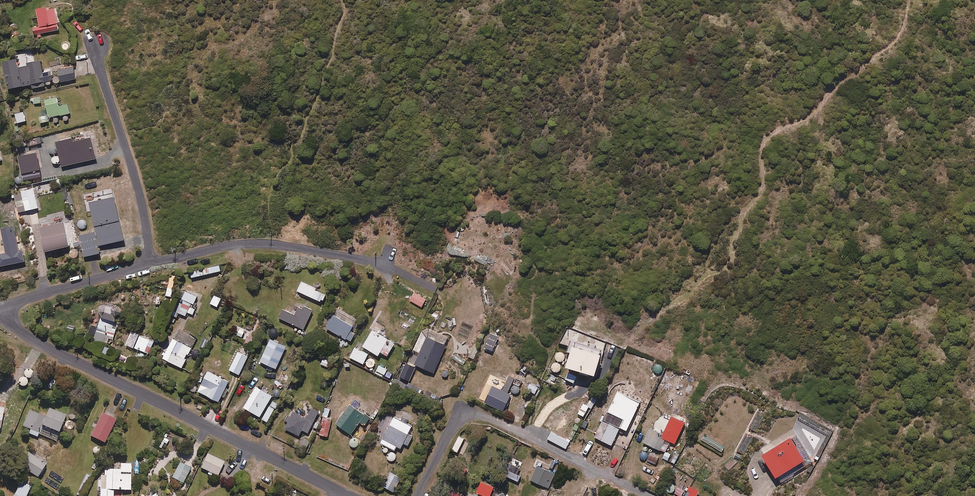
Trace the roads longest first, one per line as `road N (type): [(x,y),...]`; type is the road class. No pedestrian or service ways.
road 1 (residential): [(0,317),(39,344),(350,495)]
road 2 (residential): [(647,495),(476,412),(458,417),(416,495)]
road 3 (residential): [(148,266),(240,243),(386,264)]
road 4 (residential): [(97,47),(144,213),(148,266)]
road 5 (residential): [(0,309),(148,266)]

